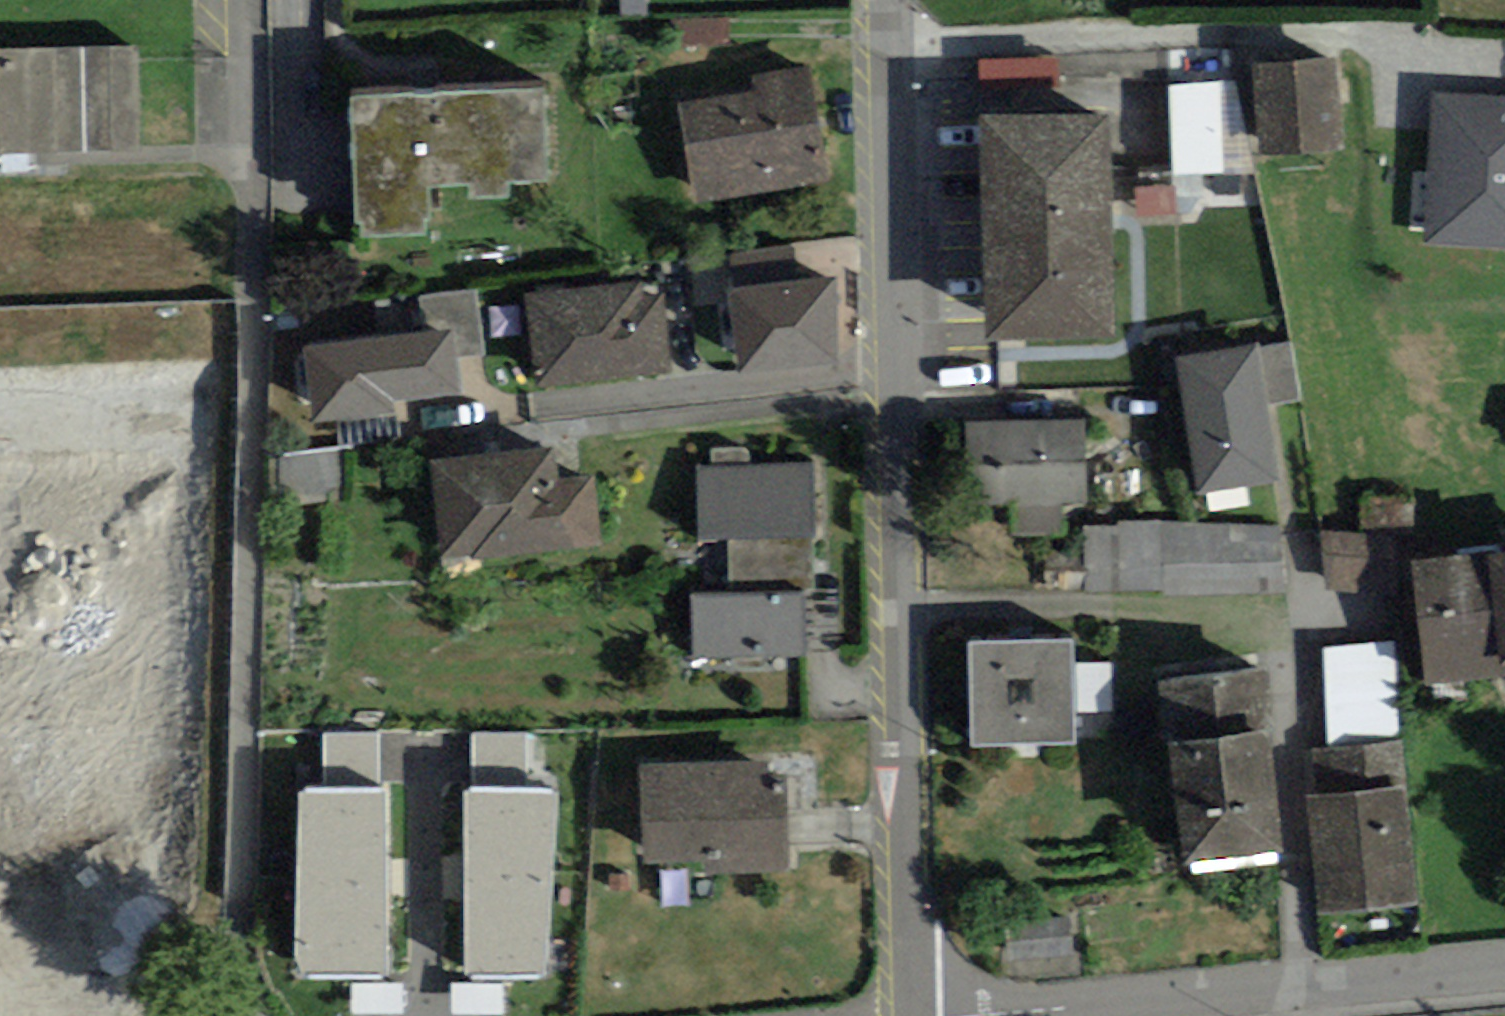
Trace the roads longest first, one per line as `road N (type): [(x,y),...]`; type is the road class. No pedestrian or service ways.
road 1 (residential): [(915,1015),(886,0)]
road 2 (residential): [(998,1015),(1504,967)]

